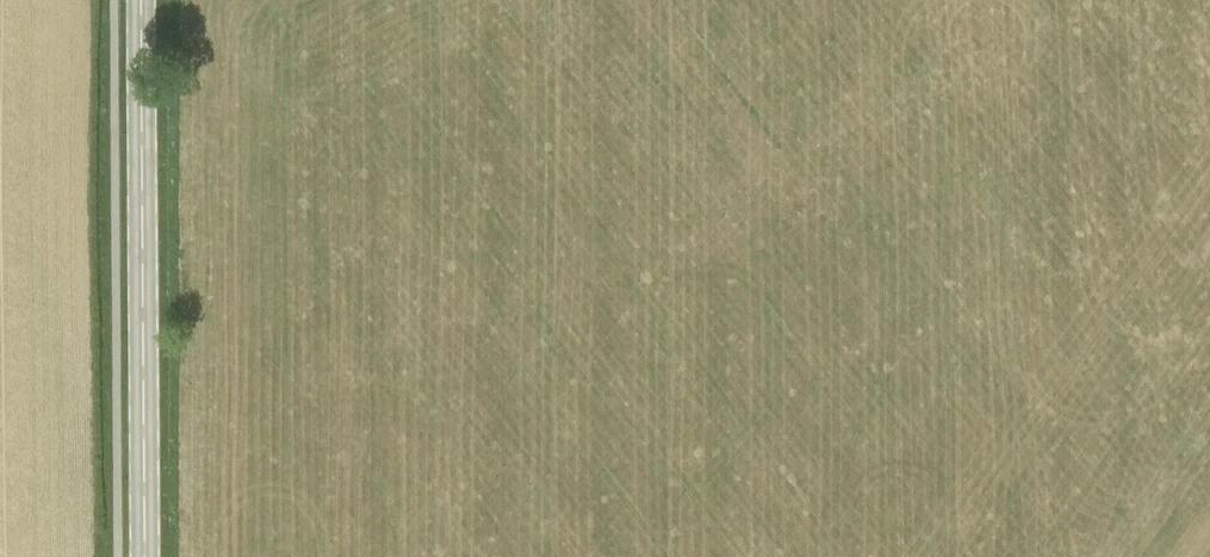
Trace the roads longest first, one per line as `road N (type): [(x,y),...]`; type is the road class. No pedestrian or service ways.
road 1 (secondary): [(144,556),(141,0)]

